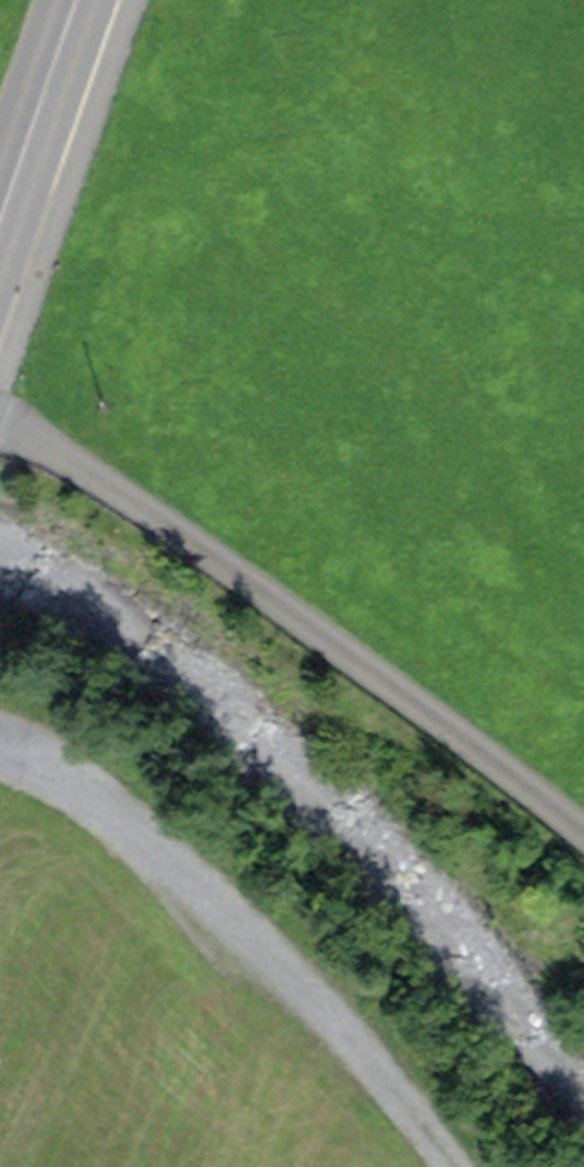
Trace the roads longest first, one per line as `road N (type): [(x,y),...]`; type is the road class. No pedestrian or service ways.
road 1 (track): [(583,840),(416,701),(0,421)]
road 2 (track): [(0,757),(37,767),(169,857),(339,1034),(448,1166)]
road 3 (secondary): [(86,0),(0,252)]

